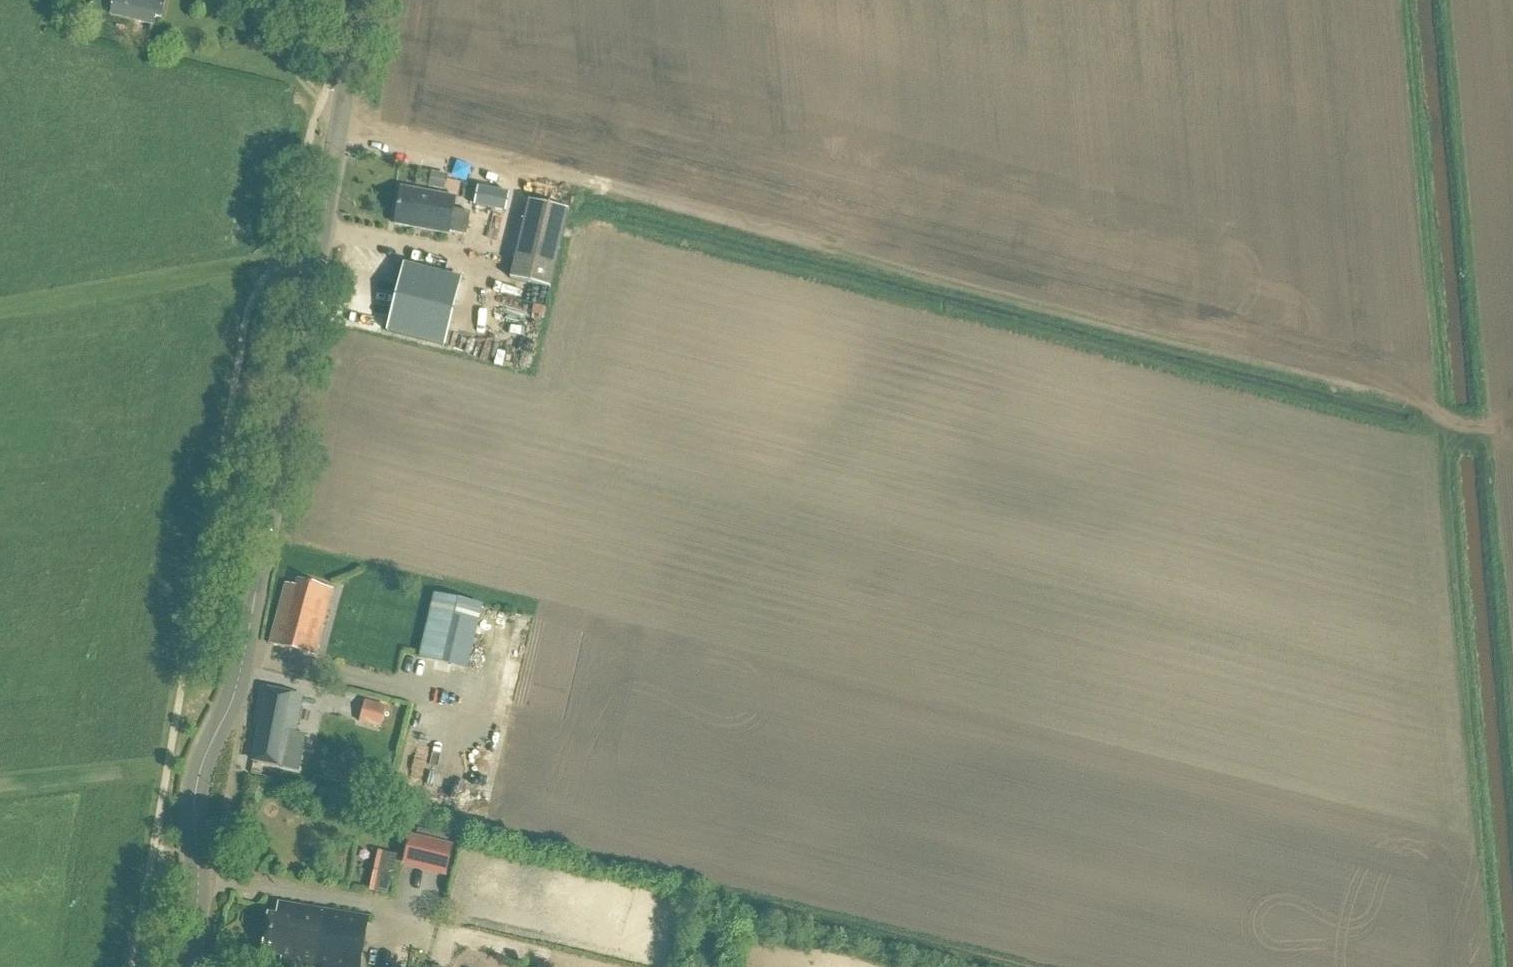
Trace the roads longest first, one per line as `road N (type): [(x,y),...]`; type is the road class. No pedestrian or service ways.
road 1 (tertiary): [(189,966),(200,888),(196,799),(237,692),(363,0)]

